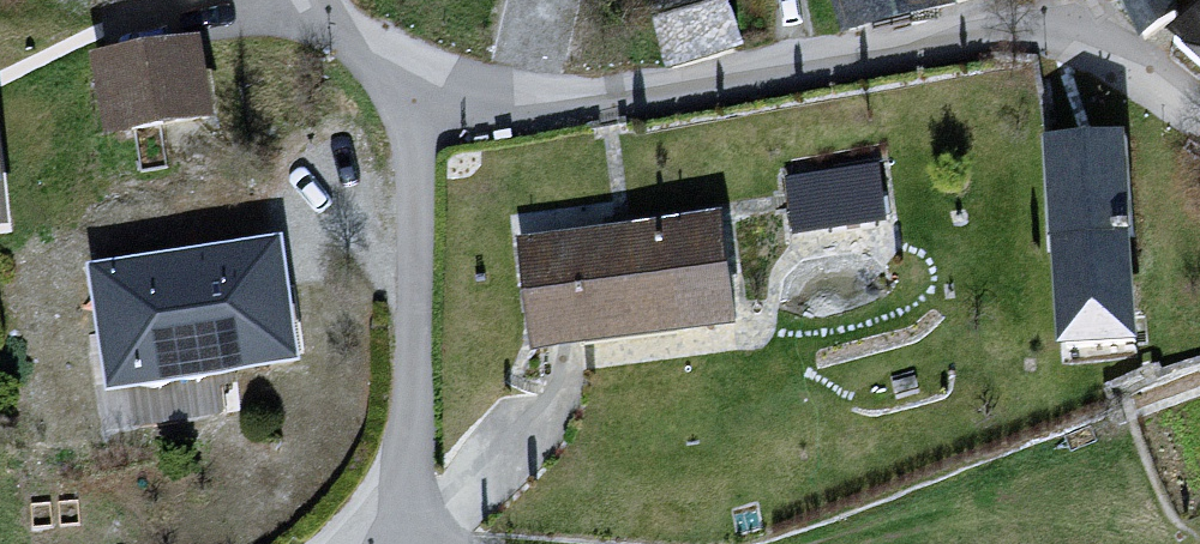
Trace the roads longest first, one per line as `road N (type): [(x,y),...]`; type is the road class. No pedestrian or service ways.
road 1 (residential): [(1199,111),(1069,28),(621,102),(449,85)]
road 2 (residential): [(357,543),(401,437),(405,225),(449,85)]
road 3 (residential): [(449,85),(312,21),(307,0)]

